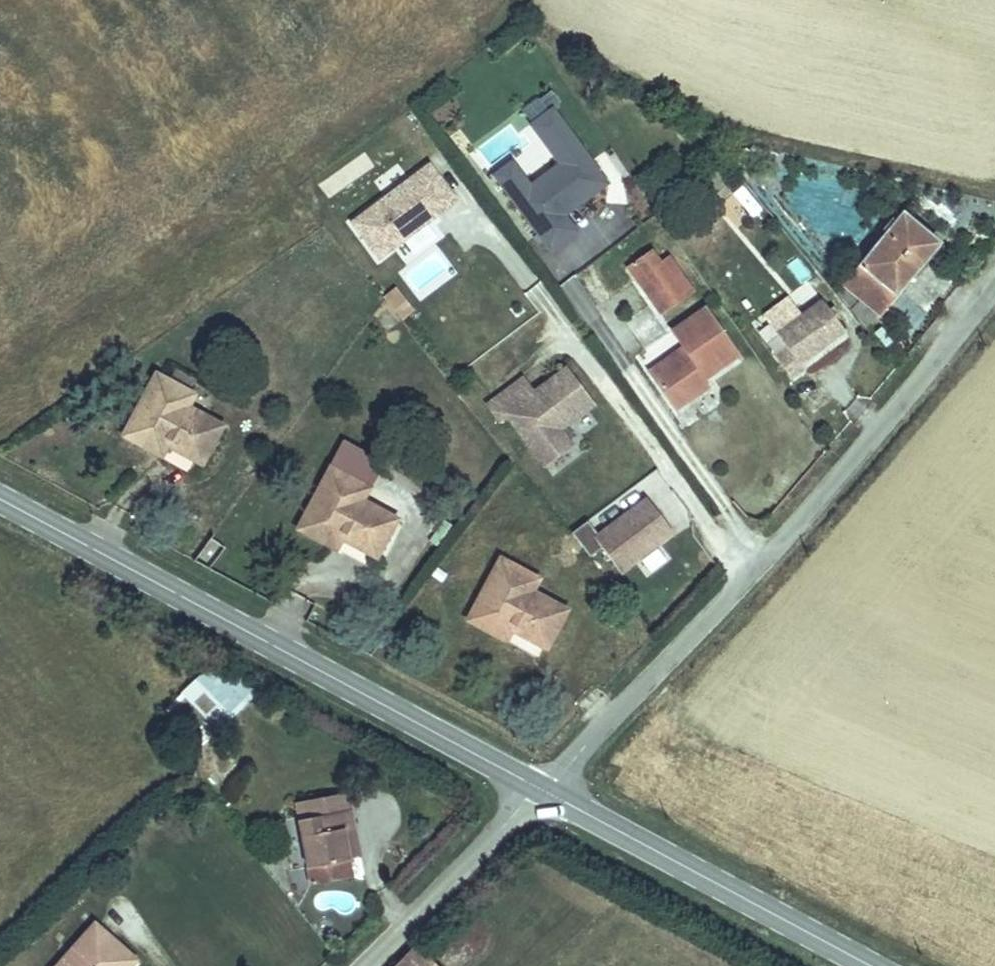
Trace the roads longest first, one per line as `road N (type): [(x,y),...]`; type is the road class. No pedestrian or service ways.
road 1 (unclassified): [(994,289),(843,475),(540,788)]
road 2 (secondary): [(540,788),(0,499)]
road 3 (secondary): [(873,965),(540,788)]
road 4 (unclassified): [(365,965),(540,788)]

